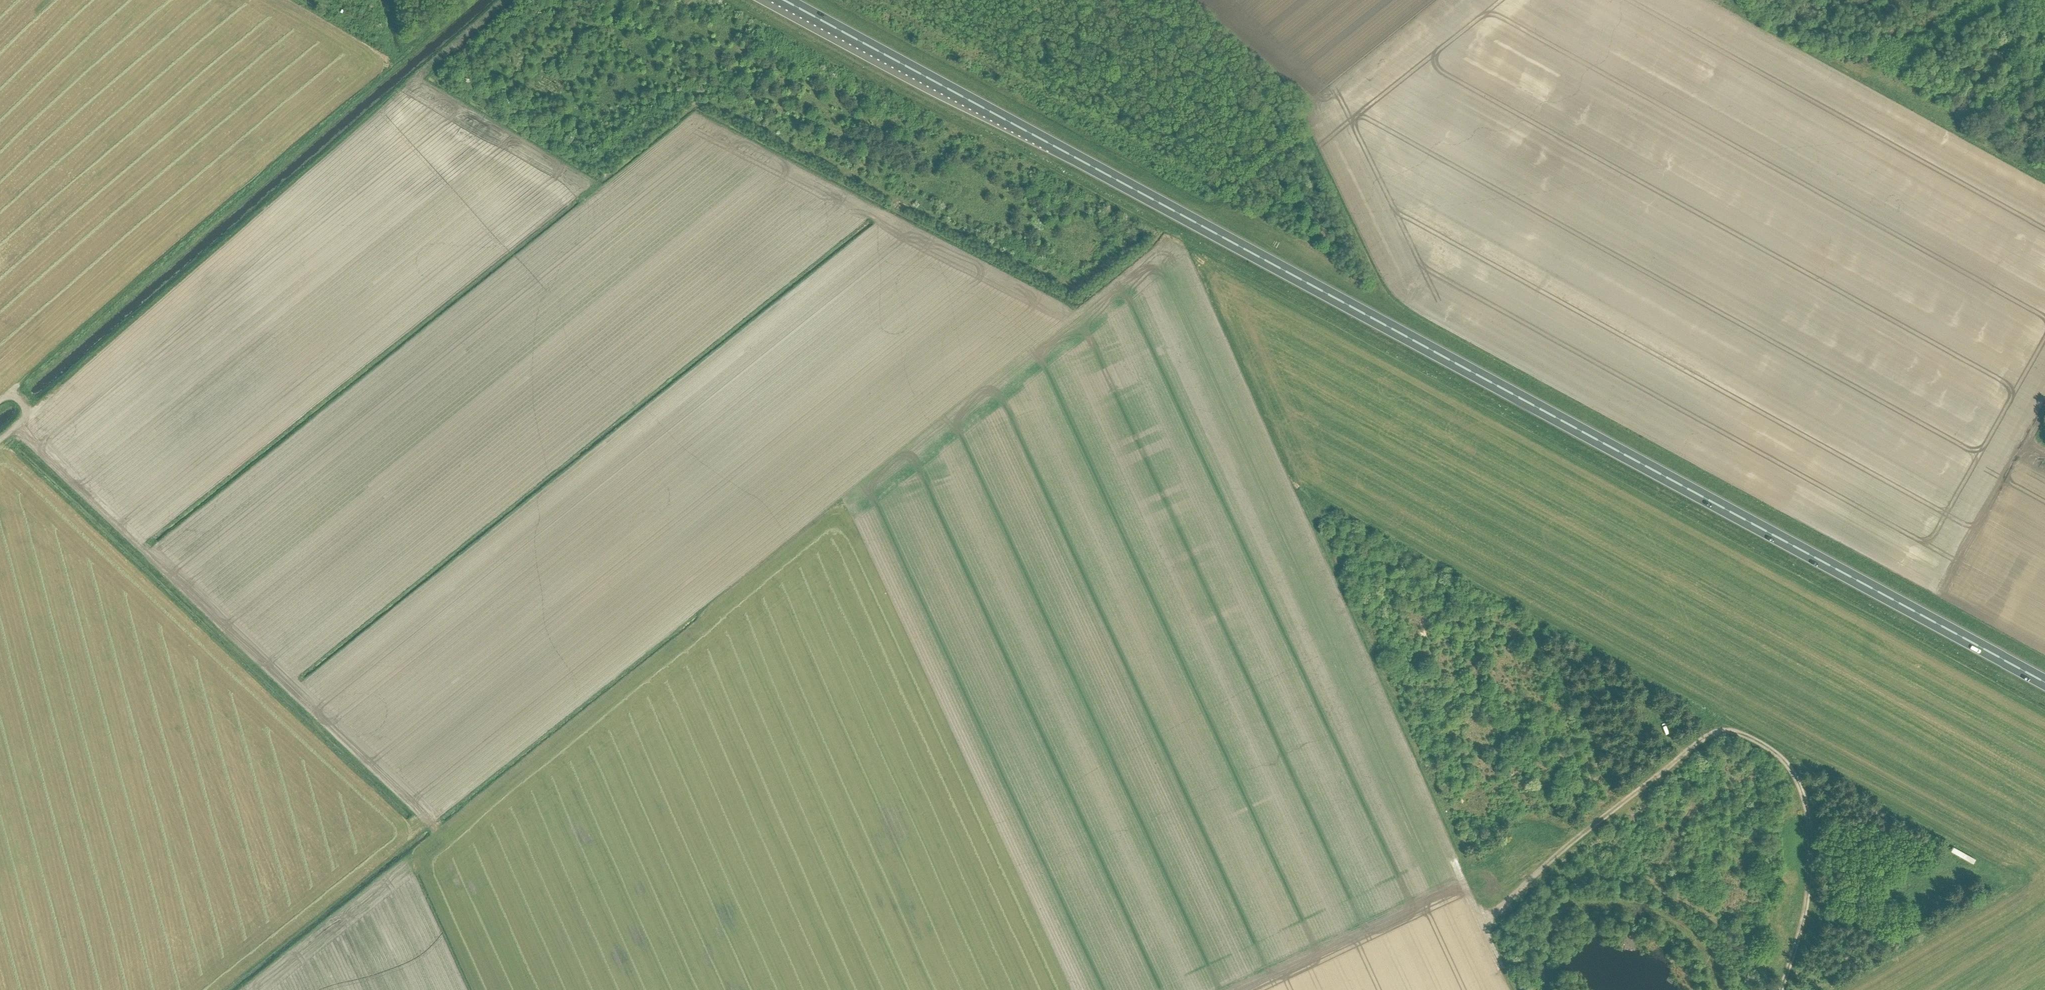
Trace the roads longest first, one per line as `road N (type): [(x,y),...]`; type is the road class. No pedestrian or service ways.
road 1 (trunk): [(2044,683),(784,0)]
road 2 (track): [(1780,989),(1806,915),(1810,826),(1790,765),(1731,729),(1705,734),(1484,923)]
road 3 (track): [(1513,989),(1454,861)]

